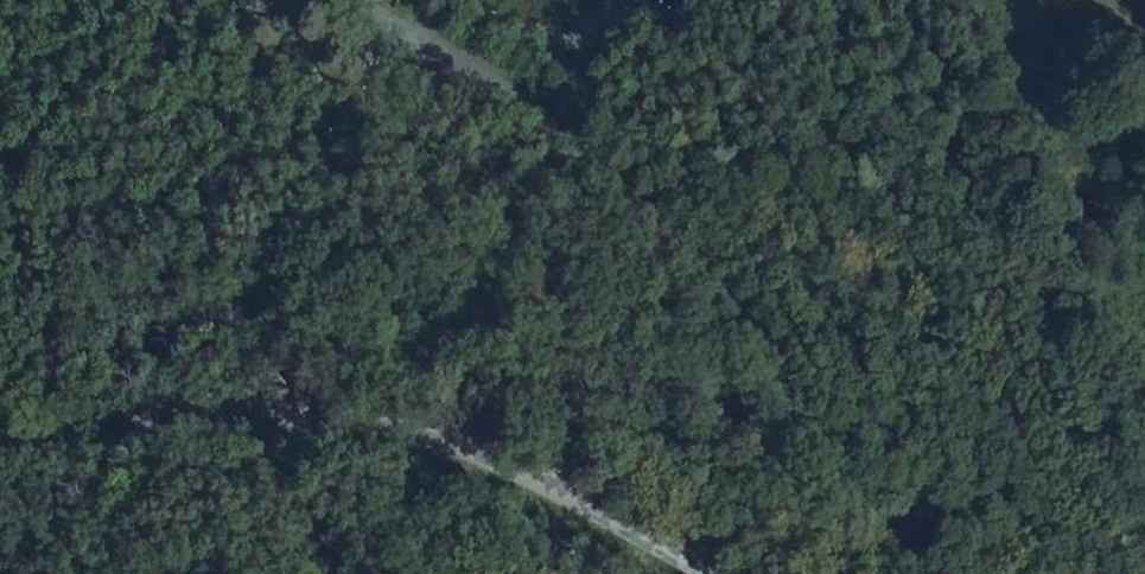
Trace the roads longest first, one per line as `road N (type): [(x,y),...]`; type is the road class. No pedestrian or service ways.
road 1 (tertiary): [(911,573),(719,268),(382,23),(330,0)]
road 2 (tertiary): [(0,462),(120,444),(373,434),(577,499),(694,573)]

